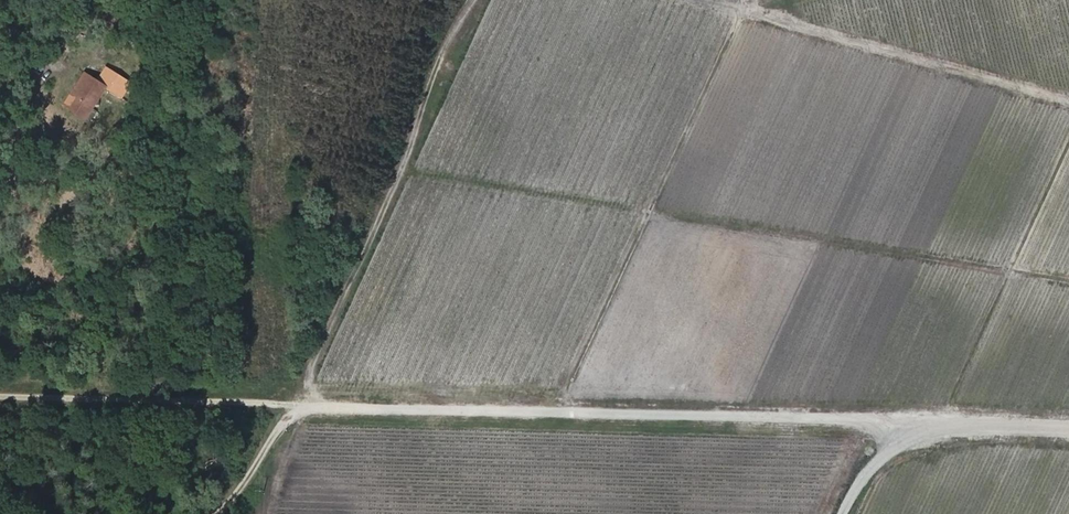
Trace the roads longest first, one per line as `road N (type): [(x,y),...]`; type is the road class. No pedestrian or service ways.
road 1 (track): [(1068,452),(992,442),(956,425),(0,397)]
road 2 (track): [(295,406),(401,171),(442,45),(471,0)]

